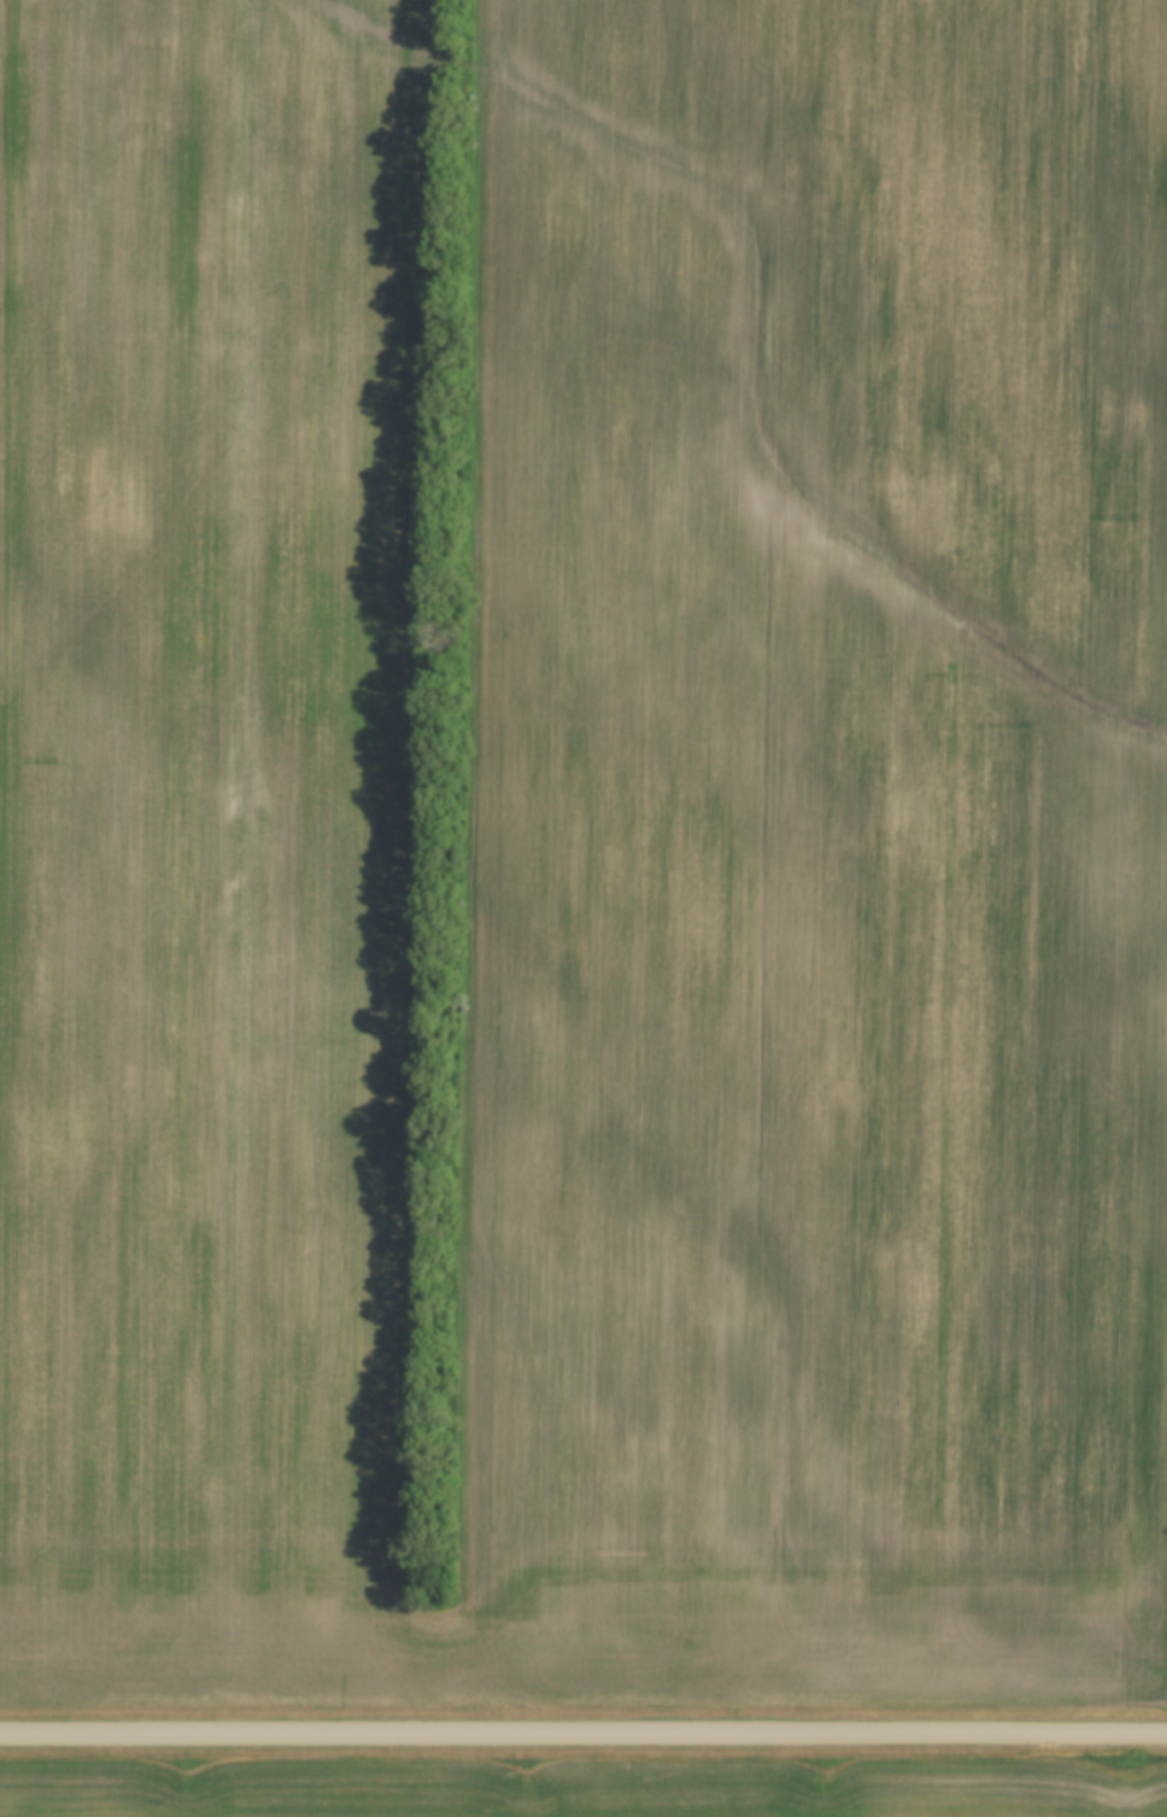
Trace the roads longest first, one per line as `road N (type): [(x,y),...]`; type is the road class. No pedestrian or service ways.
road 1 (tertiary): [(1166,1735),(0,1737)]

